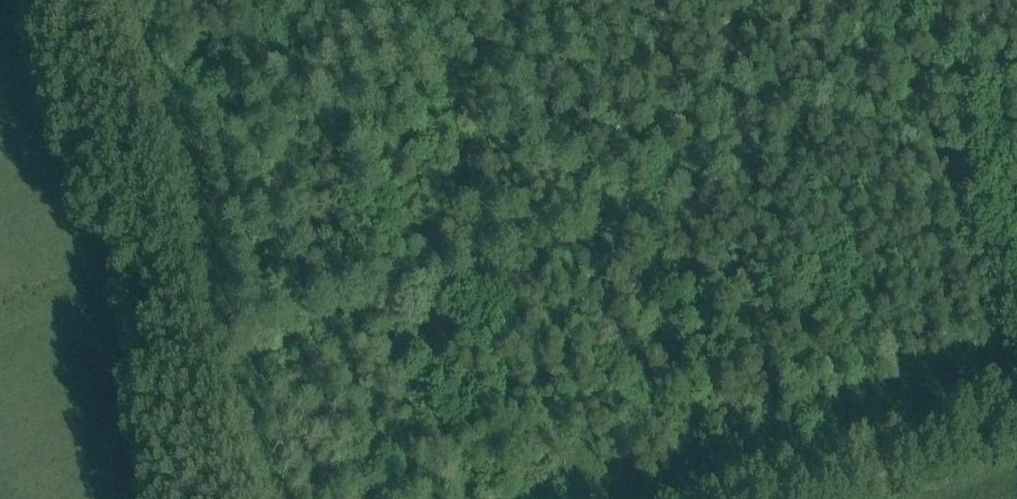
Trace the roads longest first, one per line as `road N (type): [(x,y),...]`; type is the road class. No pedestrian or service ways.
road 1 (track): [(74,0),(207,498)]
road 2 (track): [(803,498),(1016,418)]

